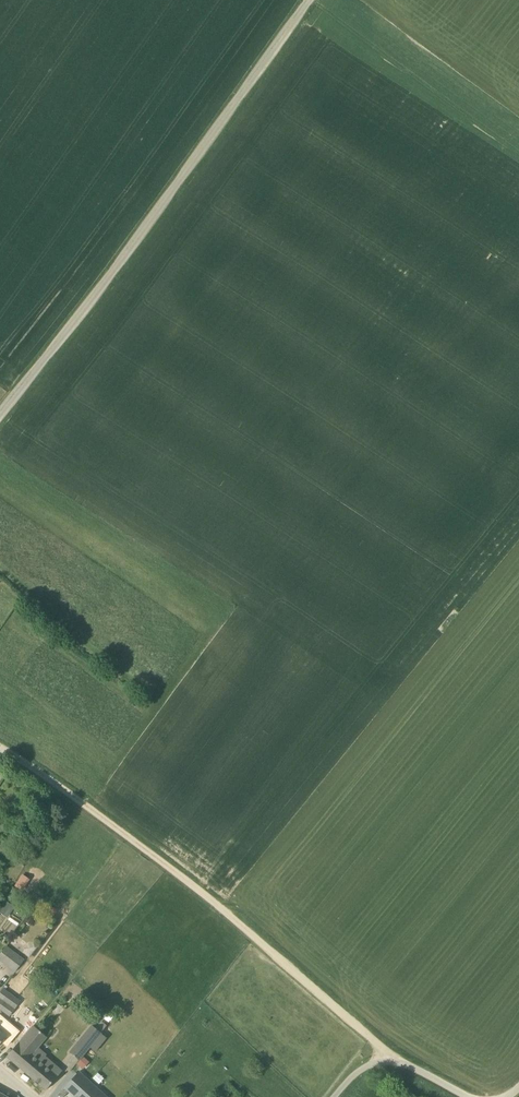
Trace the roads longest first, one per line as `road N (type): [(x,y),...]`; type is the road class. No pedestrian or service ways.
road 1 (unclassified): [(0,414),(306,0)]
road 2 (track): [(386,1060),(207,896),(0,749)]
road 3 (unclassified): [(335,1096),(360,1070),(386,1060),(467,1096)]

